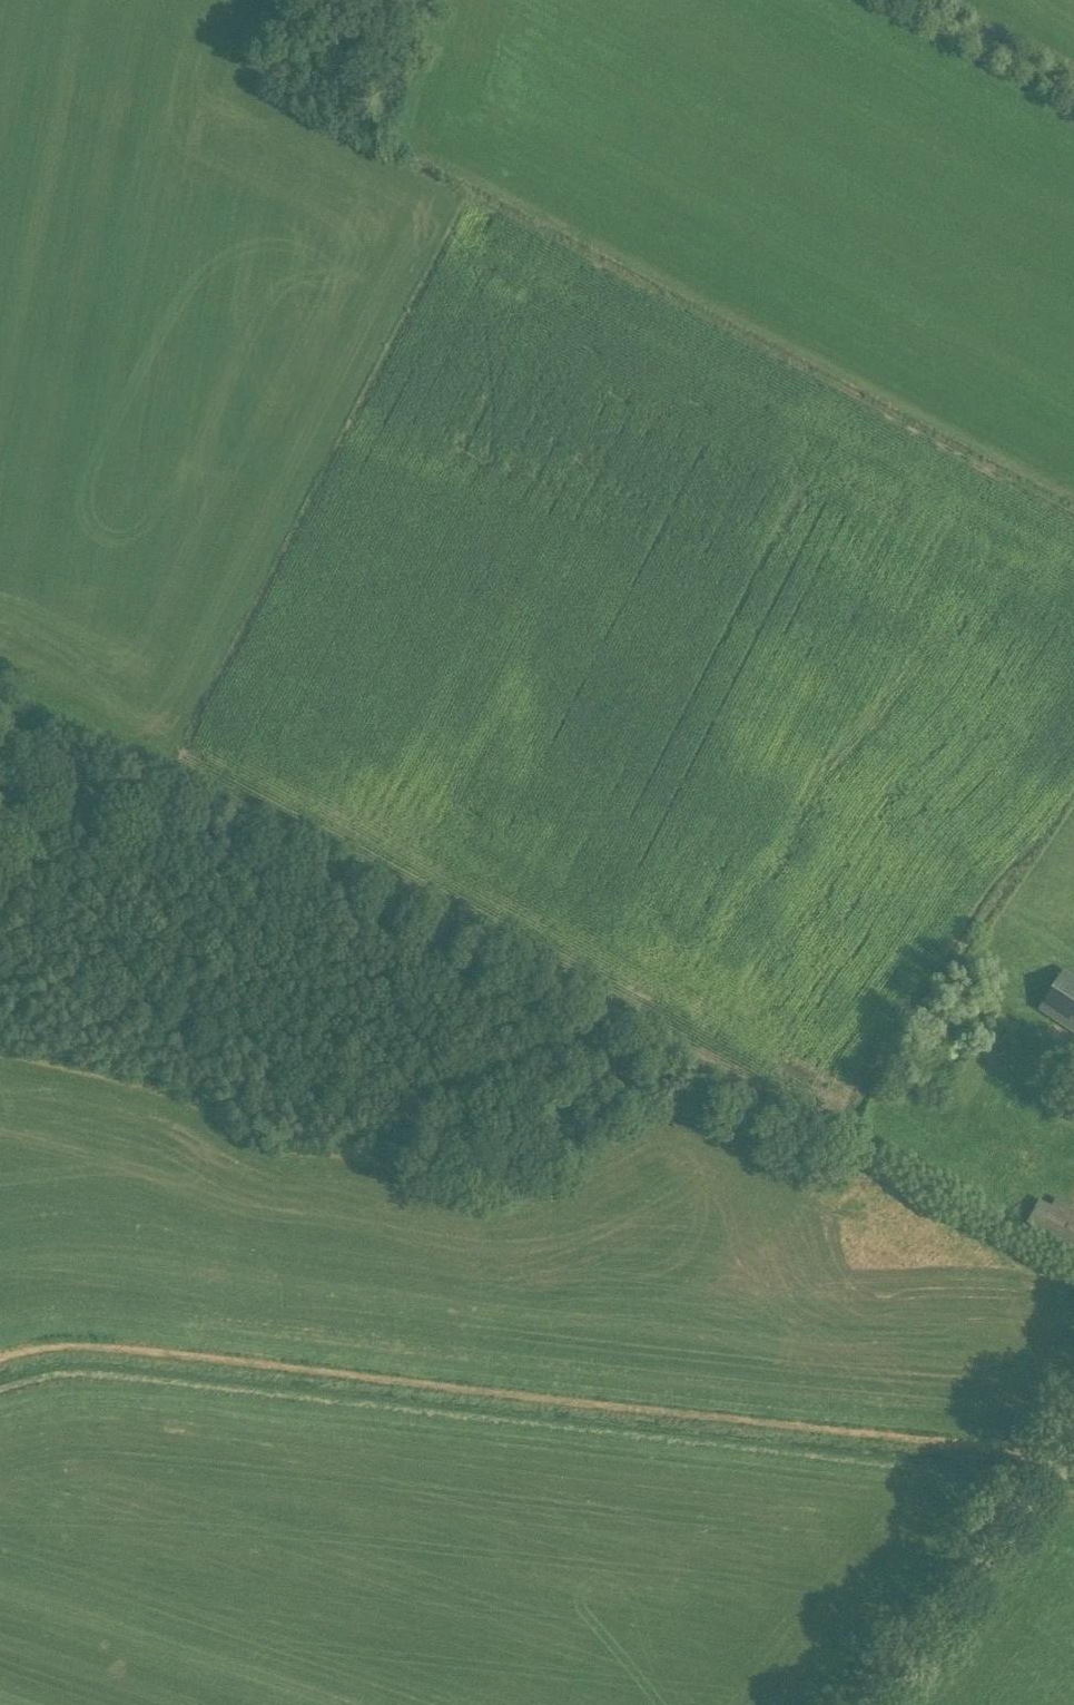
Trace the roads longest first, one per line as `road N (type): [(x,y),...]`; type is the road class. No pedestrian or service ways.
road 1 (tertiary): [(867,1704),(1073,1421)]

